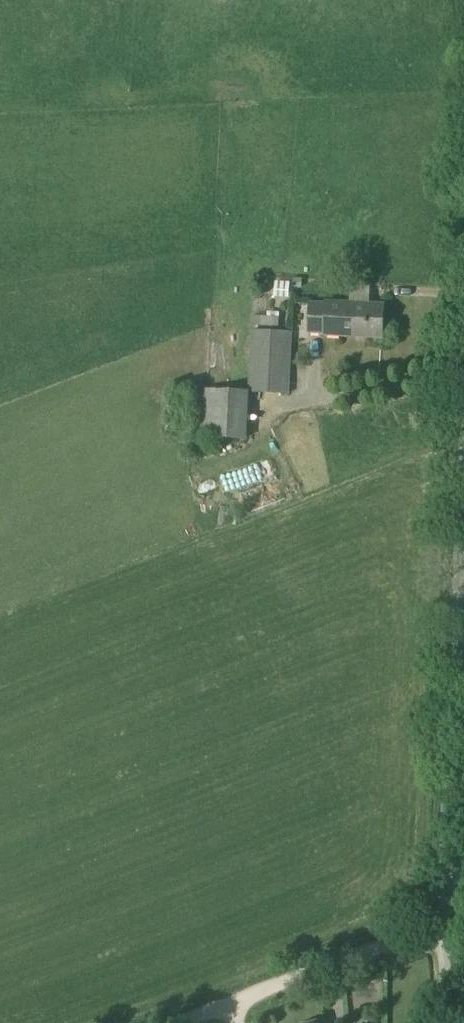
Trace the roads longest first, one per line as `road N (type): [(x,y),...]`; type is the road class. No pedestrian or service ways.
road 1 (unclassified): [(444,1022),(463,542)]
road 2 (track): [(463,915),(184,1022)]

